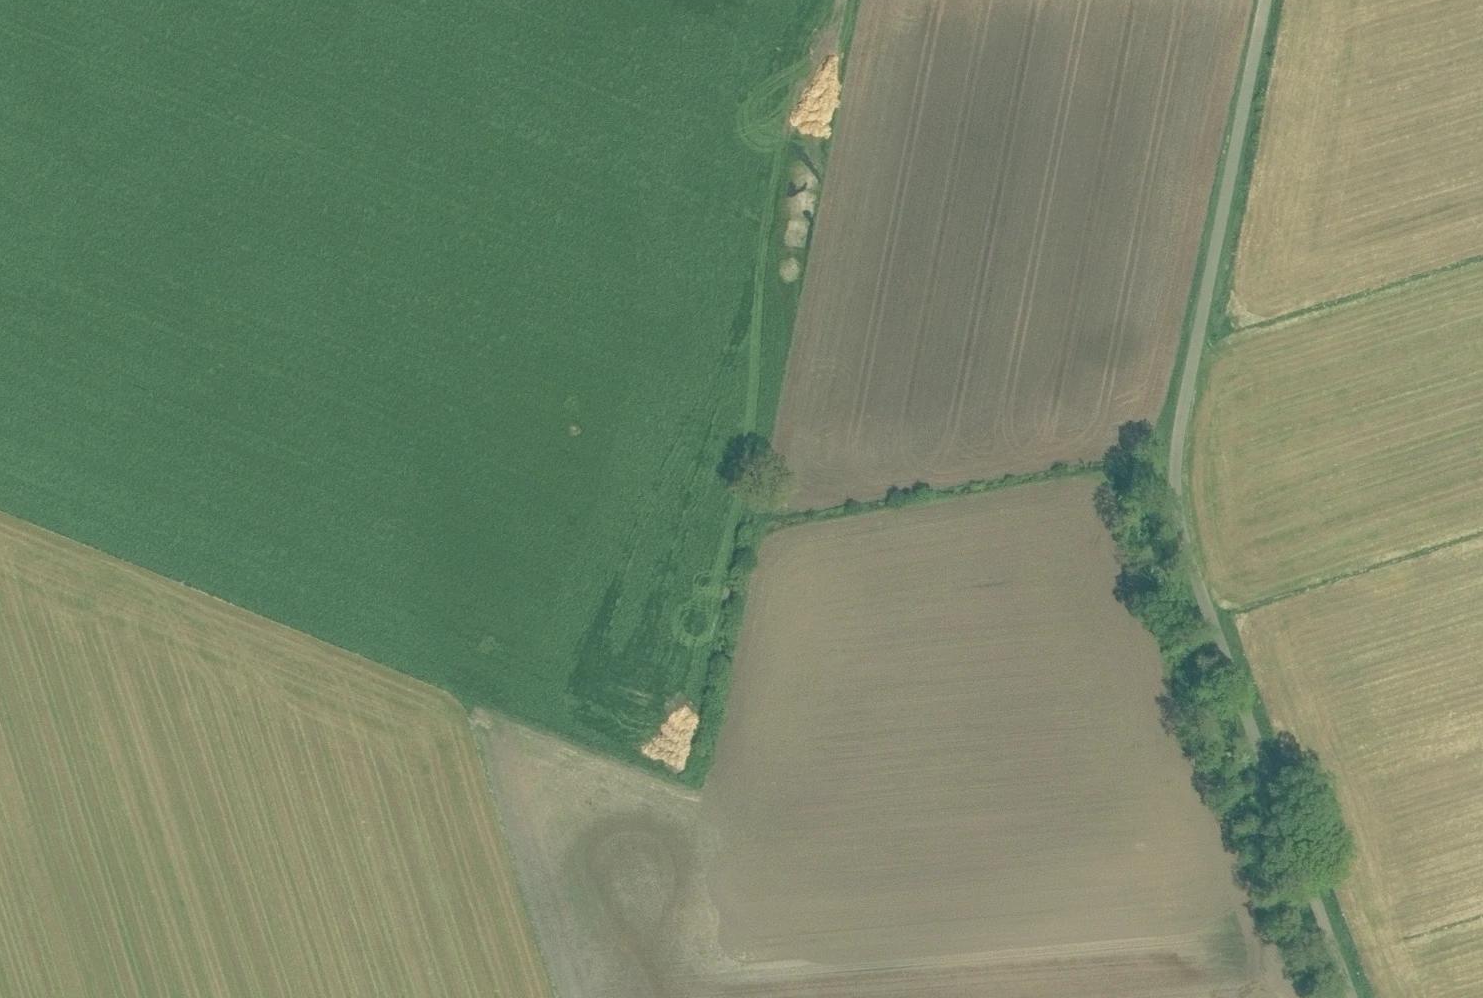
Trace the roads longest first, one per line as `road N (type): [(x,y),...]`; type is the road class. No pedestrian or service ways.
road 1 (unclassified): [(1351,997),(1175,519),(1177,434),(1263,0)]

